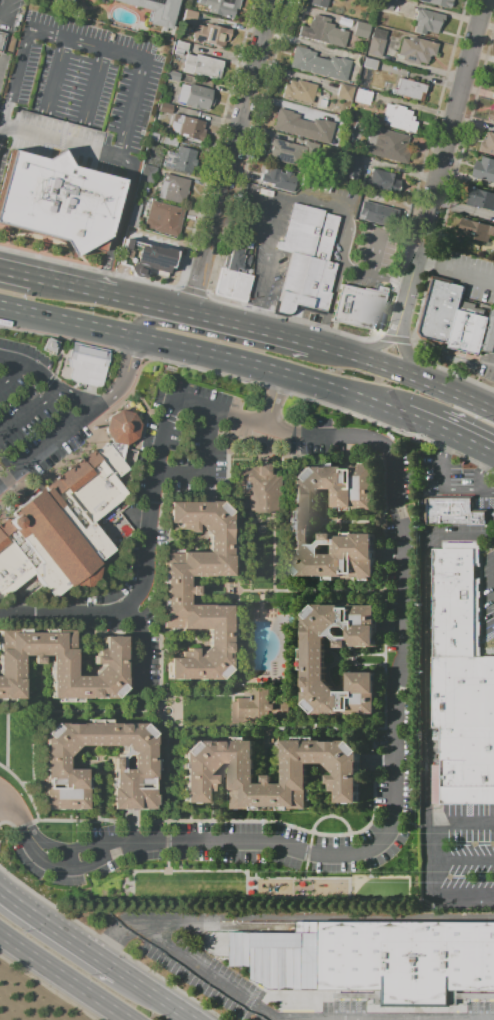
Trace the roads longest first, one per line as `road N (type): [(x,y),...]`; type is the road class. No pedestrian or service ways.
road 1 (primary): [(0,306),(407,411)]
road 2 (residential): [(485,0),(397,339)]
road 3 (residential): [(190,311),(273,0)]
road 4 (primary): [(493,409),(311,344)]
road 5 (primary): [(311,344),(142,300)]
road 6 (primary): [(0,930),(133,1019)]
road 7 (primary): [(122,971),(0,887)]

